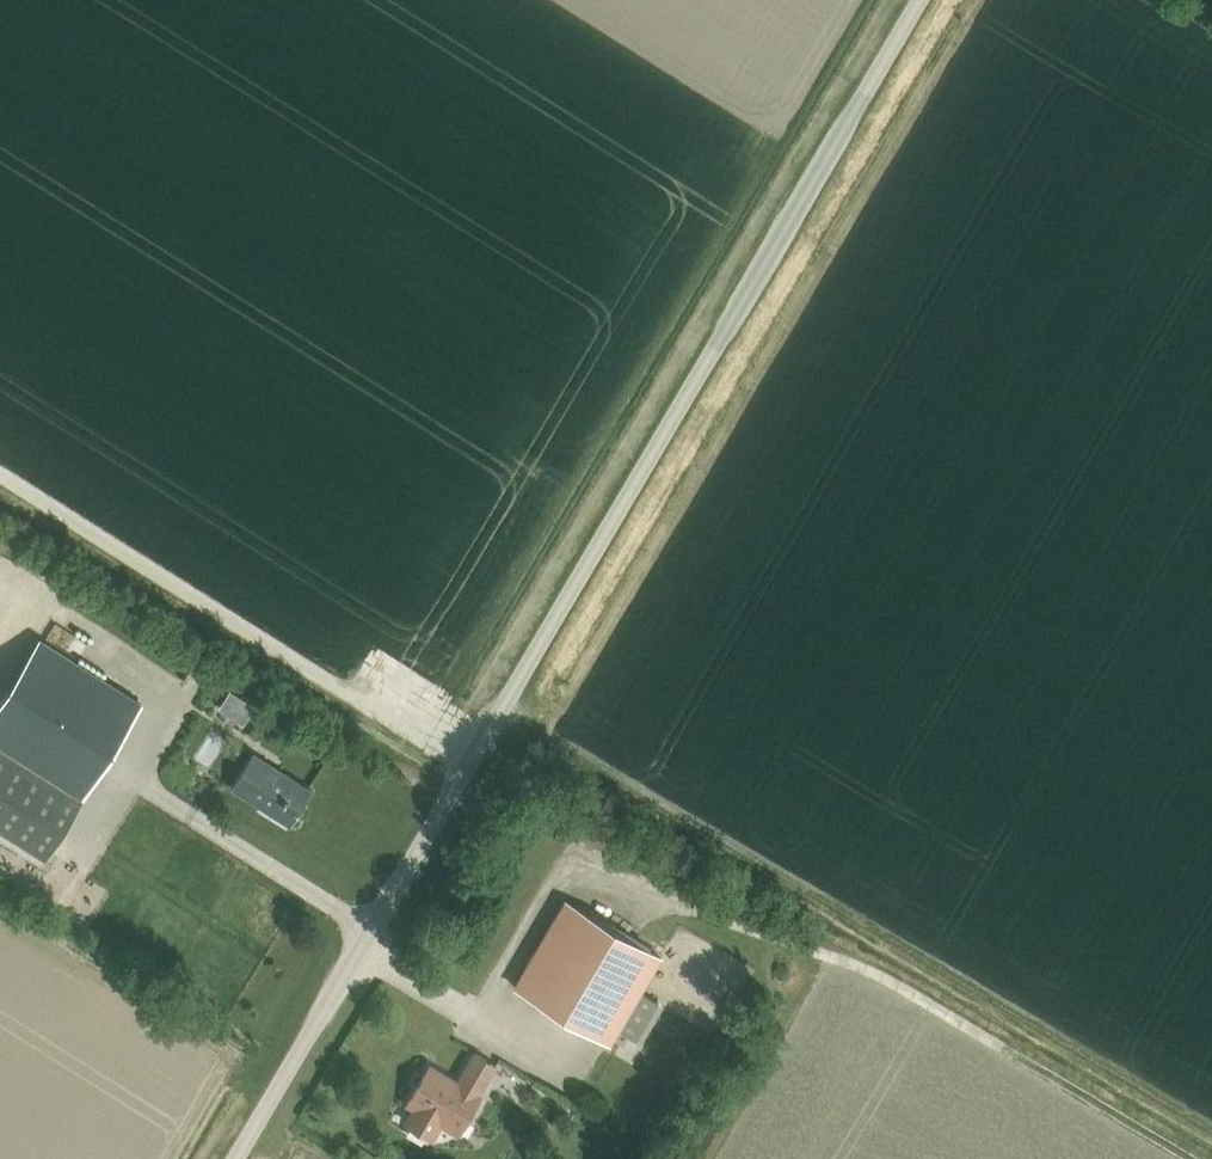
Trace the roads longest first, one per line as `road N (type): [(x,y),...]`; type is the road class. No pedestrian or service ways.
road 1 (unclassified): [(240,1158),(924,0)]

